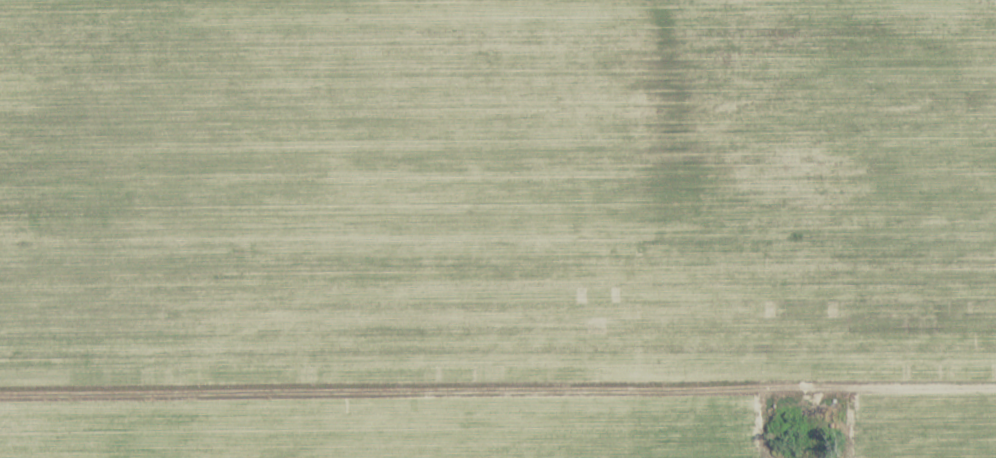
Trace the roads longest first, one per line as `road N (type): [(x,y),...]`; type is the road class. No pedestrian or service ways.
road 1 (track): [(0,398),(995,389)]

